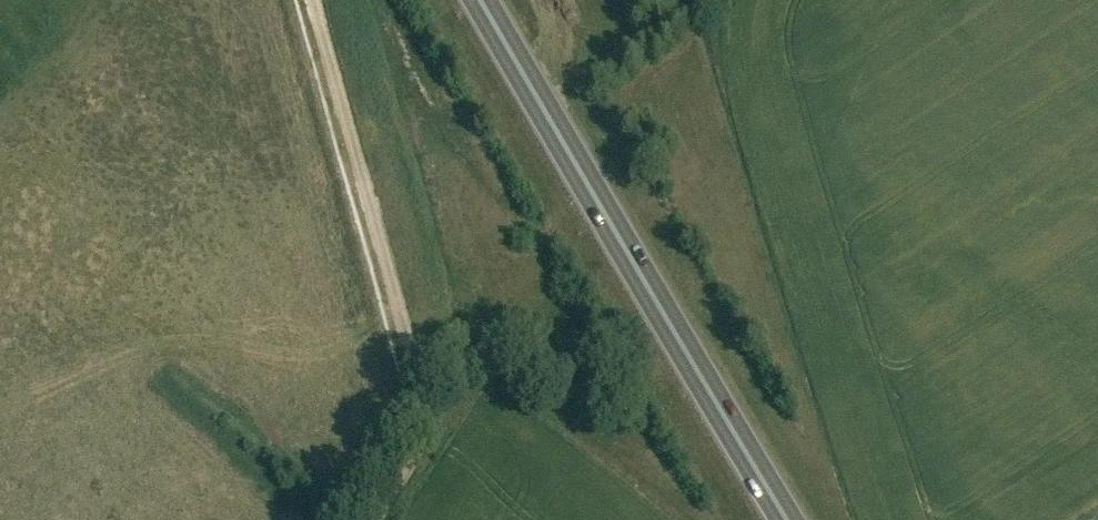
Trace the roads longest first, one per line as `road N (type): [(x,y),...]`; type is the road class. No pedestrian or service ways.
road 1 (trunk): [(788,519),(481,0)]
road 2 (track): [(310,0),(429,425)]

